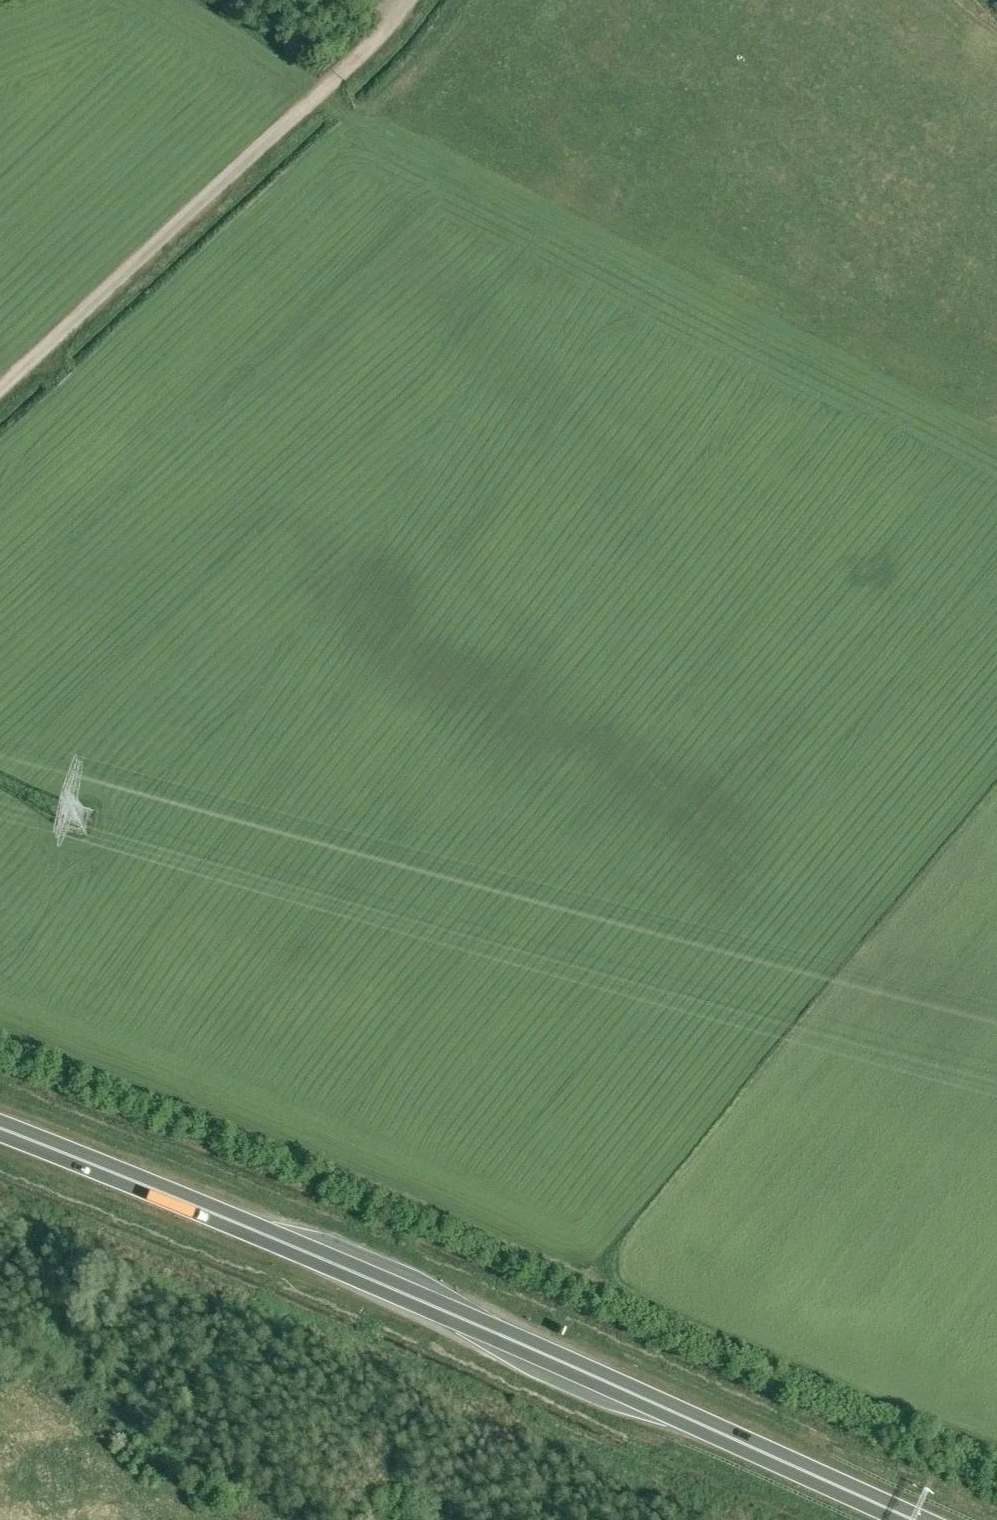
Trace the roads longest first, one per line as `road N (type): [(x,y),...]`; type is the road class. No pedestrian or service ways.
road 1 (trunk): [(0,1129),(908,1519)]
road 2 (unclassified): [(0,390),(409,0)]

